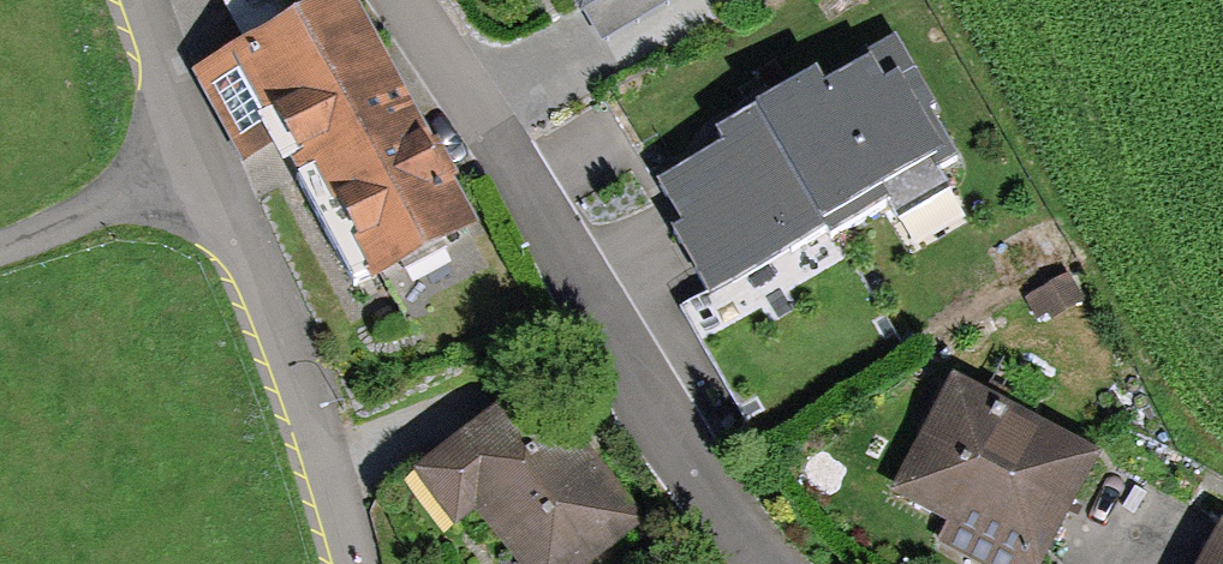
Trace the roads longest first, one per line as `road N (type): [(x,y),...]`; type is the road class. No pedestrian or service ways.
road 1 (residential): [(409,0),(711,500),(773,563)]
road 2 (residential): [(202,168),(312,400),(353,563)]
road 3 (residential): [(0,249),(202,168)]
road 4 (residential): [(144,0),(202,168)]

